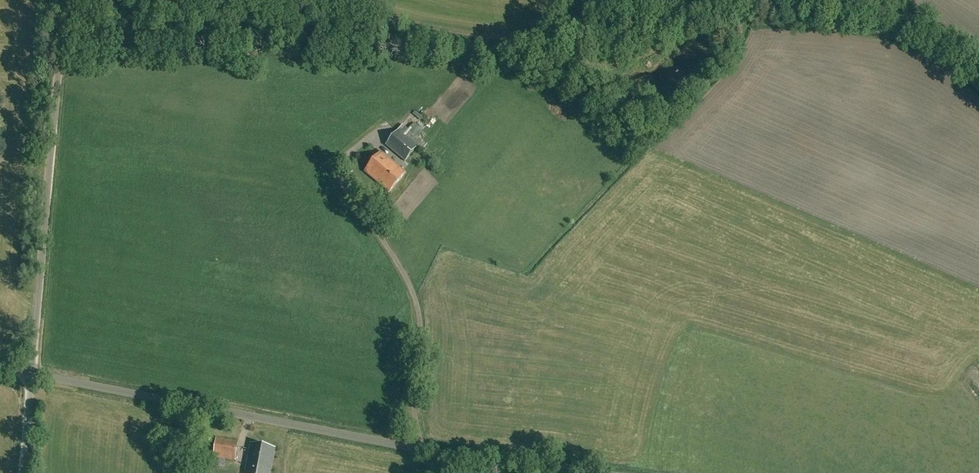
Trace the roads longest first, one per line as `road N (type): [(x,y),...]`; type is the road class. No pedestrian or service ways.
road 1 (unclassified): [(578,472),(32,375)]
road 2 (tertiary): [(32,375),(62,0)]

